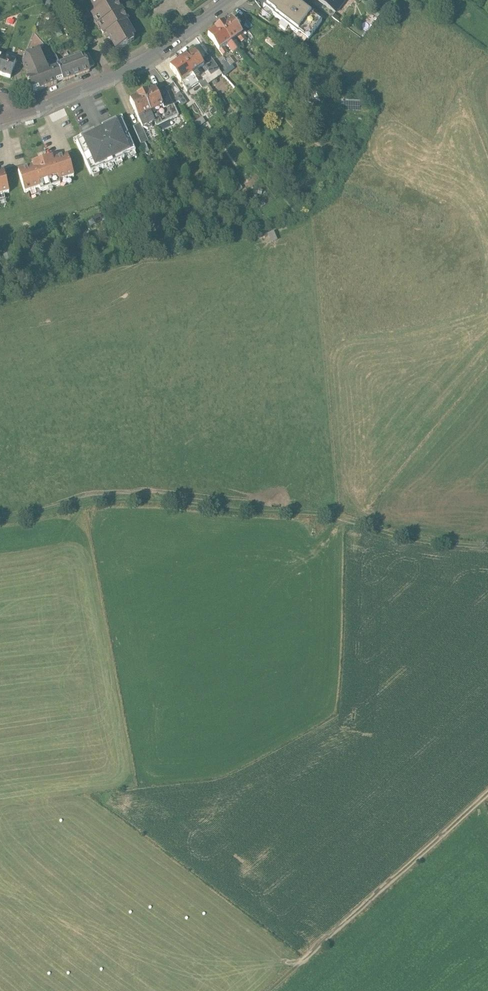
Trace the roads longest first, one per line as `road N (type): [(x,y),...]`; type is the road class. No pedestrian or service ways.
road 1 (track): [(487,796),(301,963),(89,796)]
road 2 (track): [(0,518),(81,497),(226,515),(312,509),(399,539),(487,547)]
road 3 (residential): [(233,0),(110,79)]

